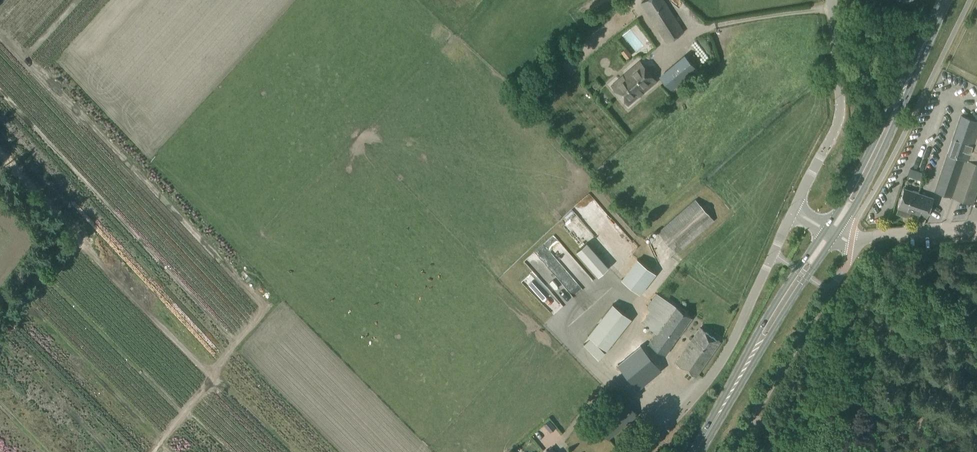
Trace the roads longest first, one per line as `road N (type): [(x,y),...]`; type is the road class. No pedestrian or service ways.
road 1 (unclassified): [(642,451),(716,372),(794,208)]
road 2 (primary): [(831,232),(945,0)]
road 3 (primary): [(696,451),(831,232)]
road 4 (unclassified): [(730,451),(845,267),(851,242)]
road 5 (track): [(694,30),(817,9),(932,28)]
road 6 (unclassified): [(794,208),(839,110),(832,0)]
road 7 (unclassified): [(851,242),(976,227)]

